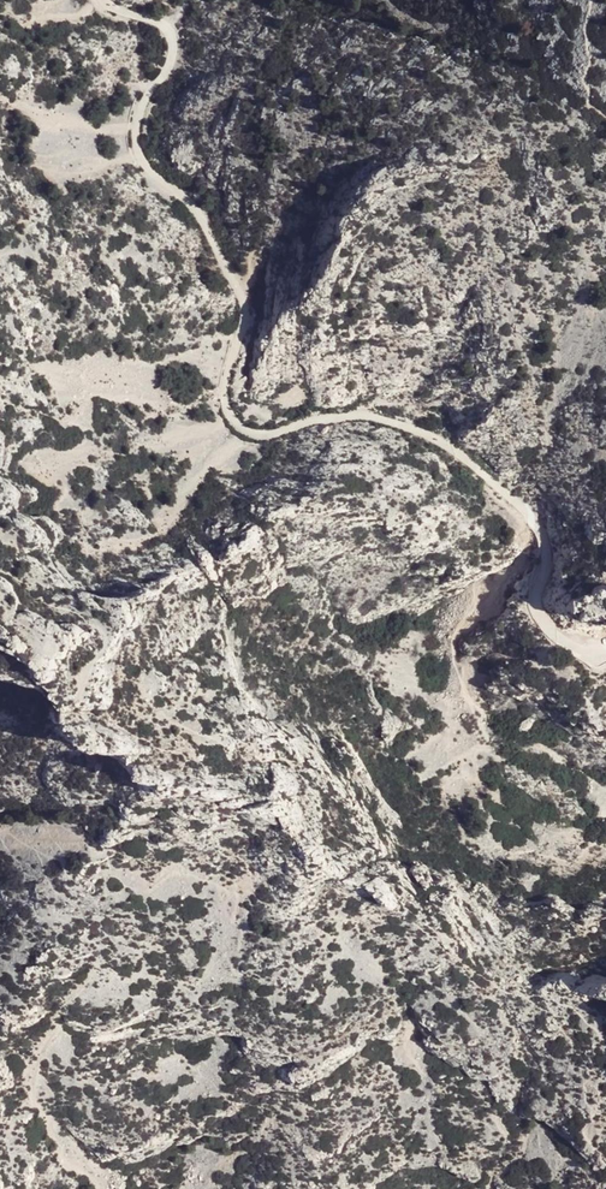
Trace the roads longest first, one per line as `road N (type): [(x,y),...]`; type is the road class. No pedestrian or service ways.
road 1 (track): [(101,0),(170,33),(170,65),(141,107),(135,143),(141,161),(196,214),(239,295),(243,322),(224,385),(233,422),(270,436),(369,418),(448,448),(540,532),(546,570),(535,602),(545,623),(563,642),(605,650)]

